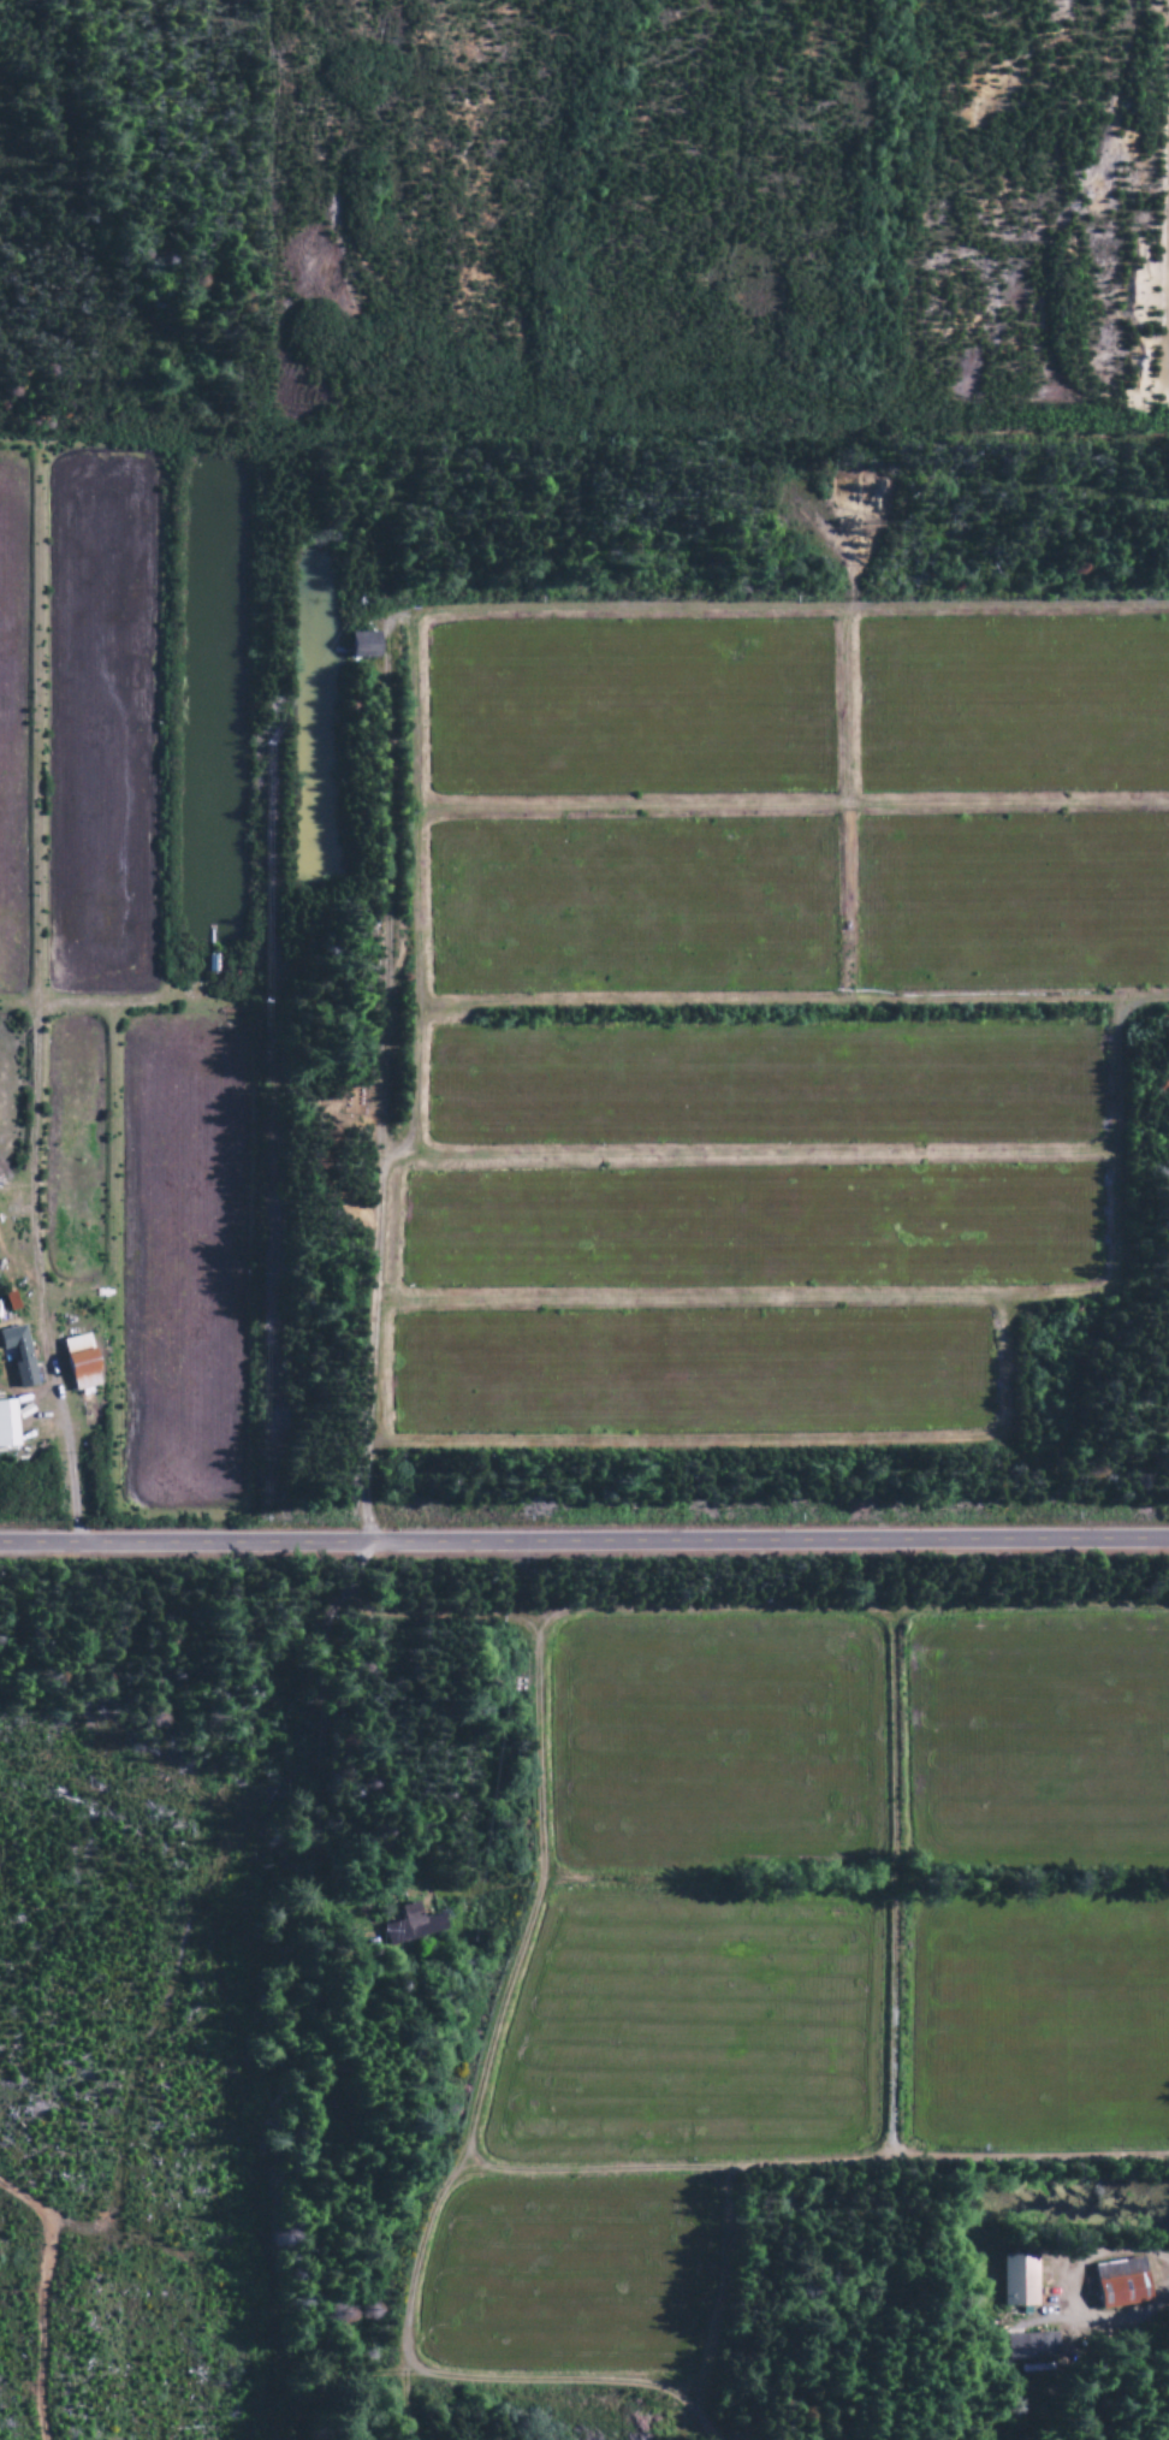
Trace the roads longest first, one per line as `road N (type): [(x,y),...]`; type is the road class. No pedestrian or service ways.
road 1 (residential): [(1168,1537),(0,1543)]

